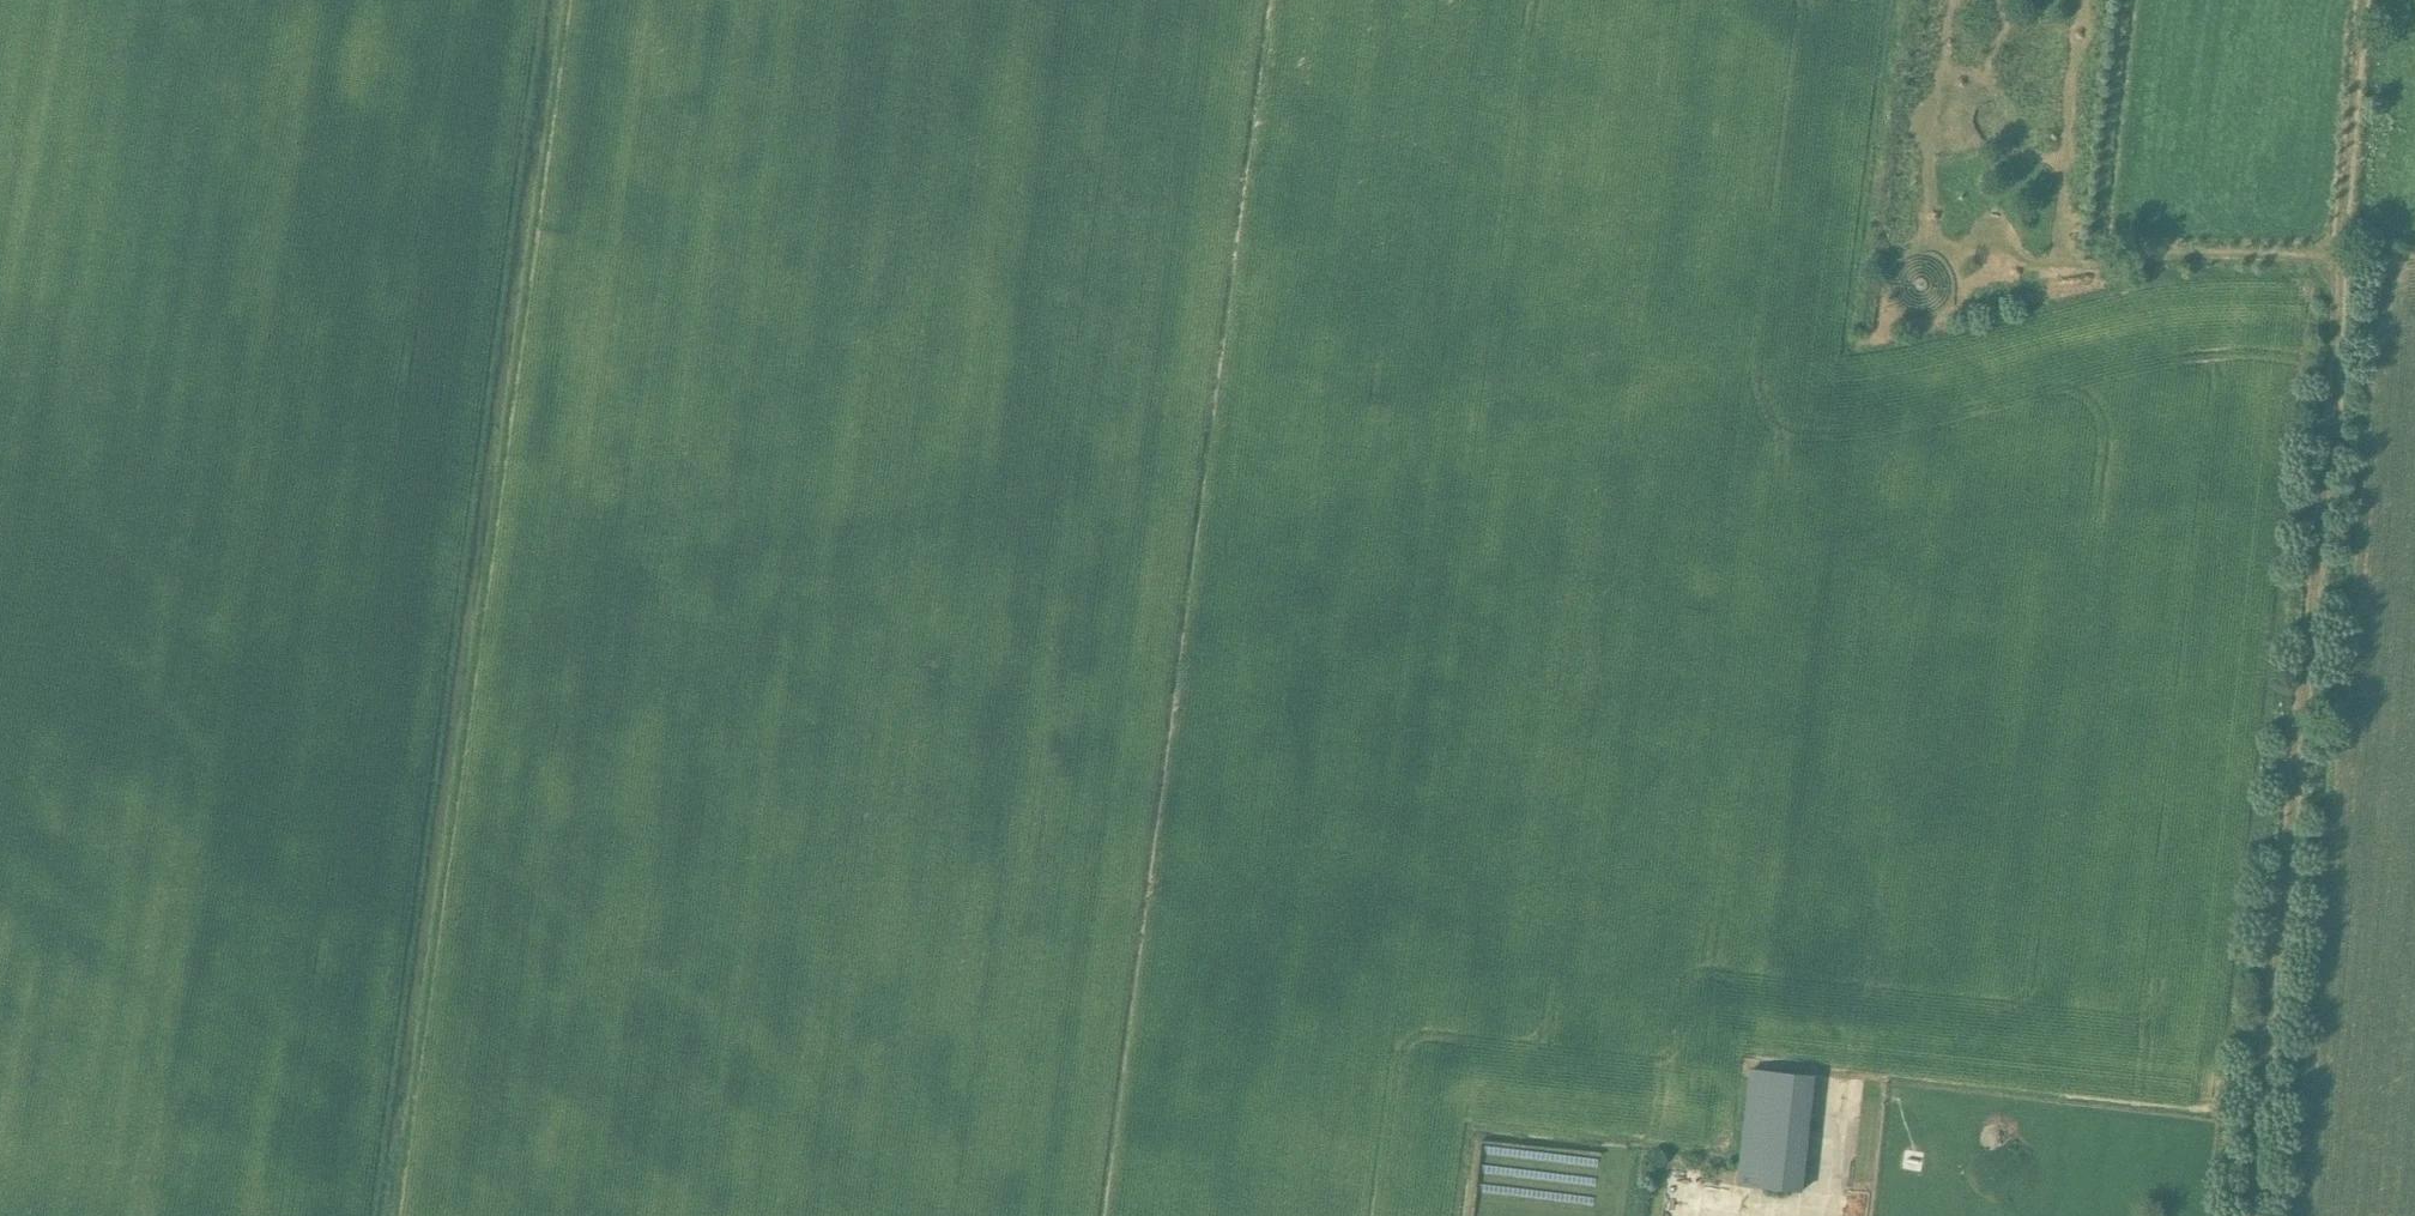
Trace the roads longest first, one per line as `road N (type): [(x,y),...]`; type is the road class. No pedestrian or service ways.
road 1 (track): [(2247,1215),(2343,311),(2342,219),(2364,0)]
road 2 (track): [(2342,254),(2190,257),(2094,273),(2024,254)]

